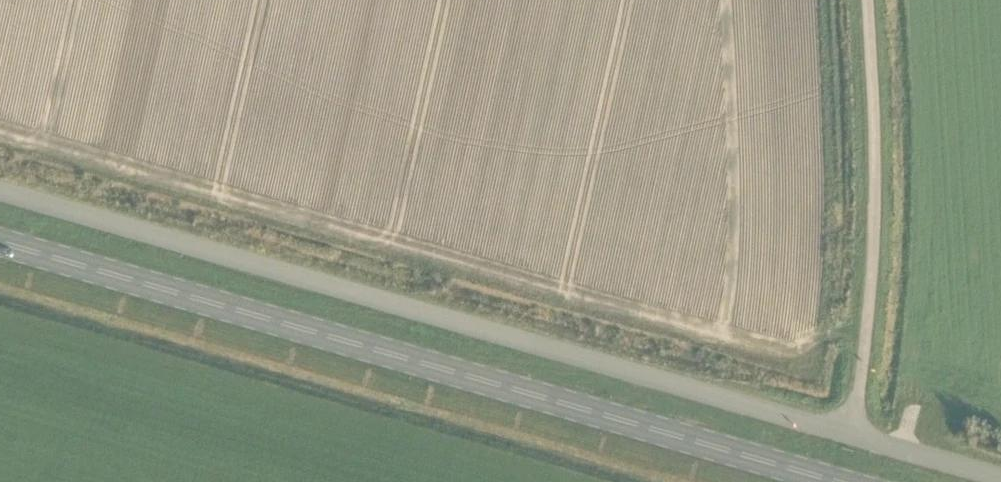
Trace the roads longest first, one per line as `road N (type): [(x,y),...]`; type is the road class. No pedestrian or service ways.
road 1 (unclassified): [(0,191),(853,435)]
road 2 (primary): [(837,481),(0,242)]
road 3 (unclassified): [(853,435),(874,261),(865,0)]
road 4 (unclassified): [(853,435),(1000,477)]

